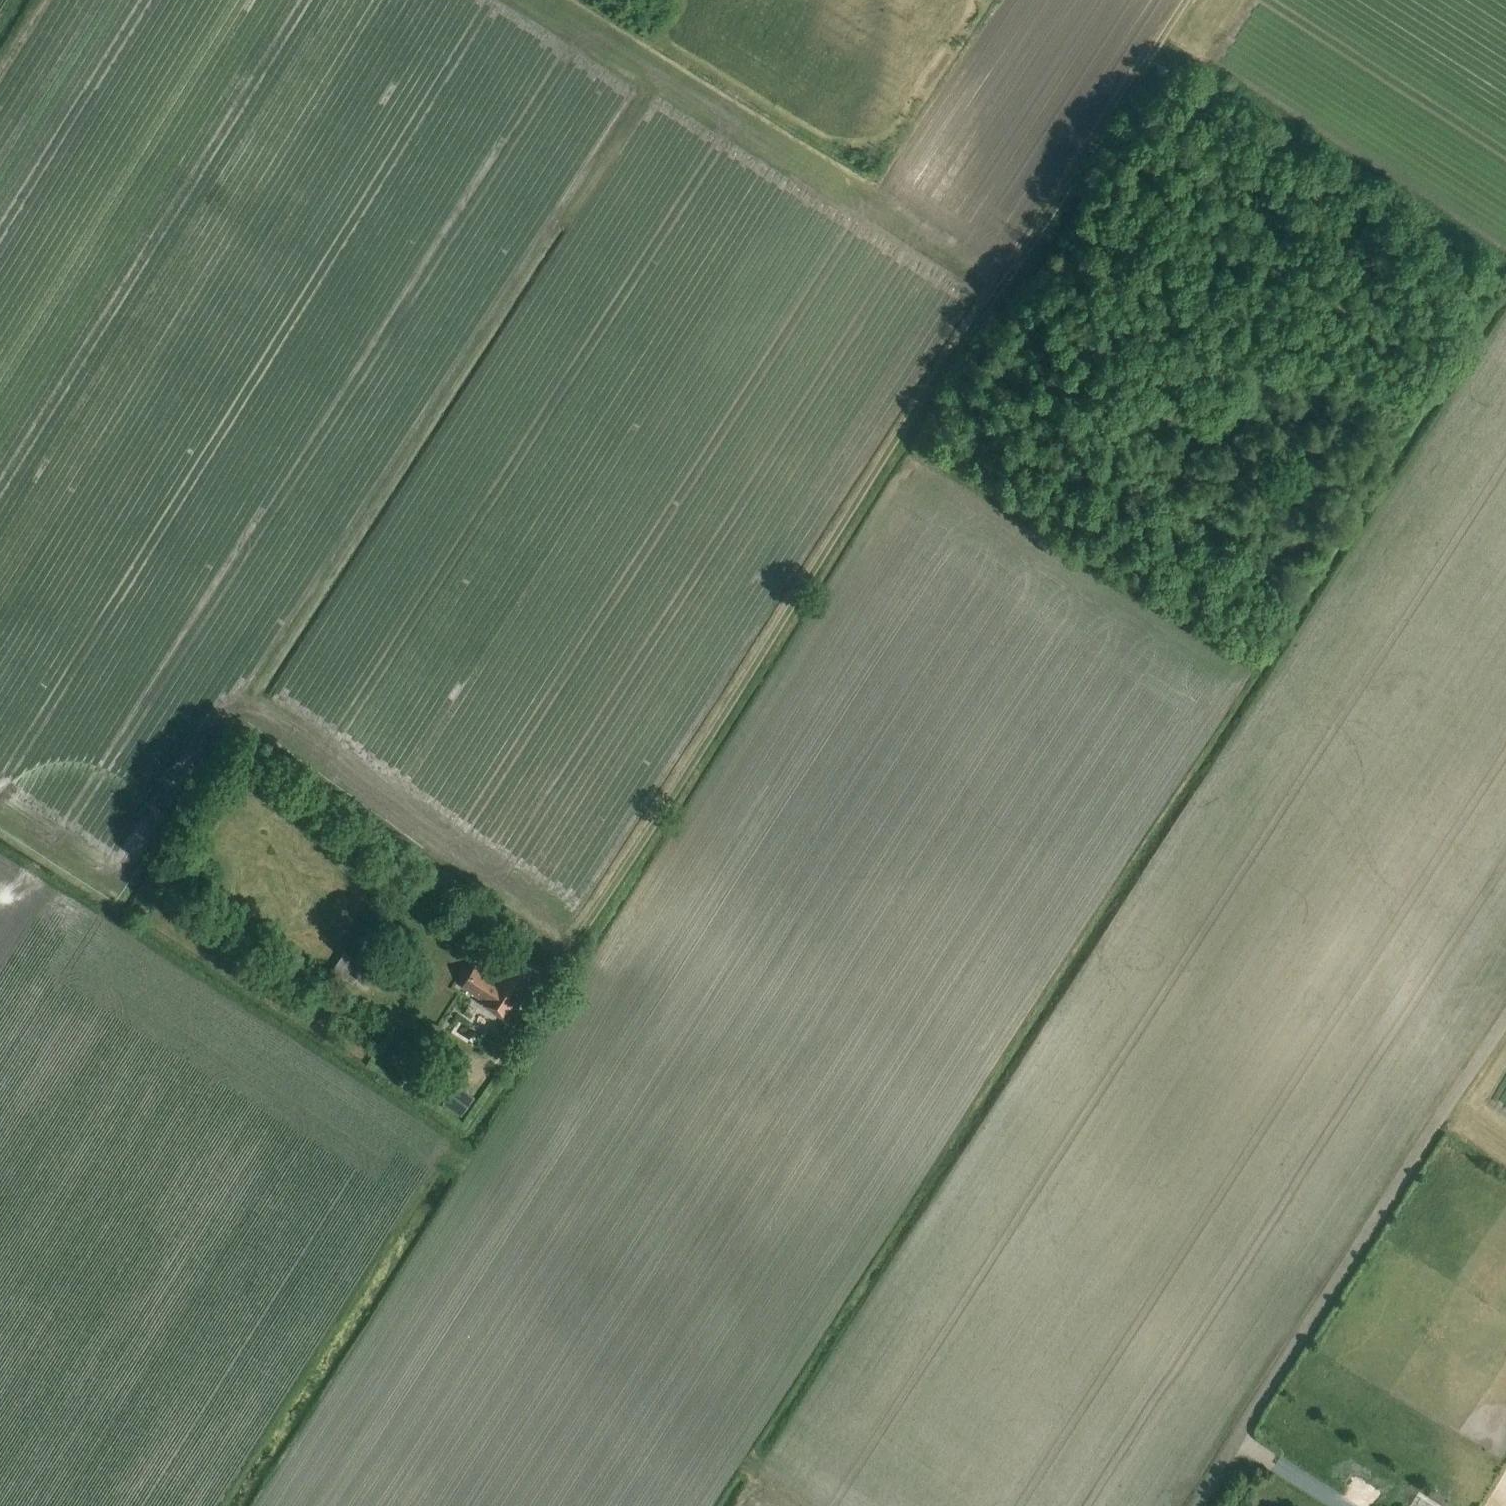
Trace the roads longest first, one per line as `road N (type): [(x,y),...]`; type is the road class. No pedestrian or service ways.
road 1 (track): [(1185,0),(587,933),(498,1052)]
road 2 (track): [(1505,1017),(1195,1505)]

